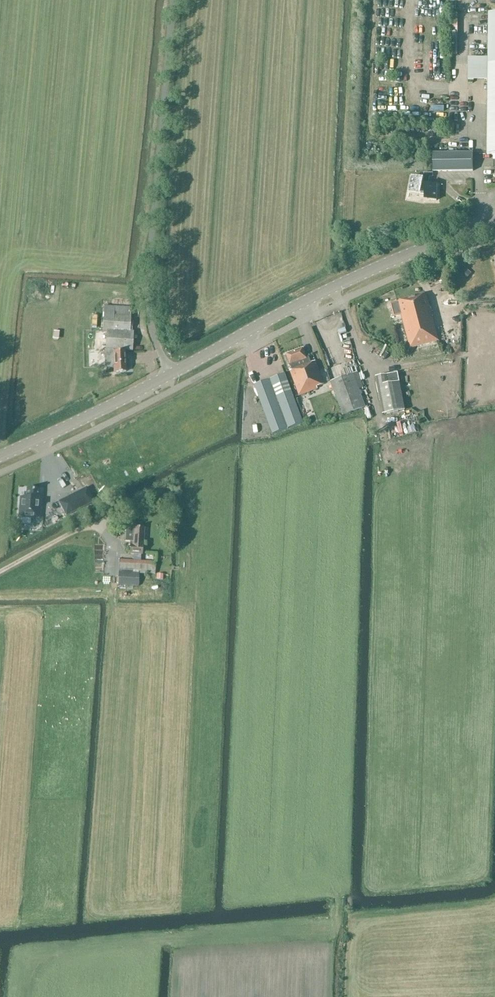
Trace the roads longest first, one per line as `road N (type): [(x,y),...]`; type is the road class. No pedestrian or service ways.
road 1 (unclassified): [(171,377),(148,323),(147,285),(172,0)]
road 2 (tertiary): [(171,377),(354,278),(494,225)]
road 3 (tertiary): [(0,458),(171,377)]

